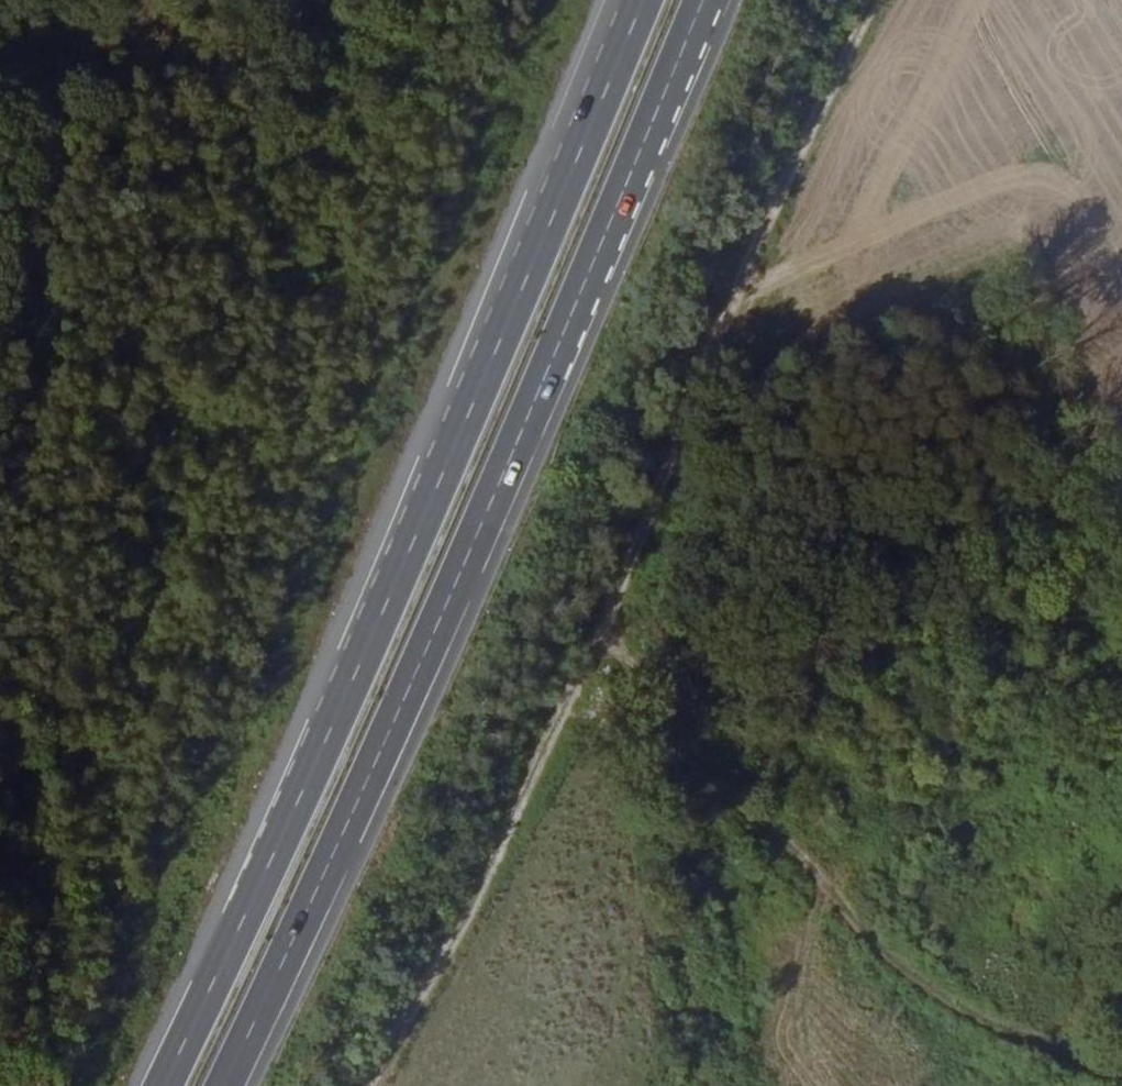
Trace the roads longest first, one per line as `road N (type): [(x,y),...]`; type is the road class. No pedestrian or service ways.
road 1 (track): [(869,0),(715,327),(600,638),(487,880),(375,1085)]
road 2 (trunk): [(232,1085),(598,275),(707,0)]
road 3 (trunk): [(644,0),(335,748),(176,1085)]
road 4 (track): [(600,638),(656,712),(901,968),(982,1022),(1121,1081)]
road 5 (track): [(827,894),(1121,730)]

